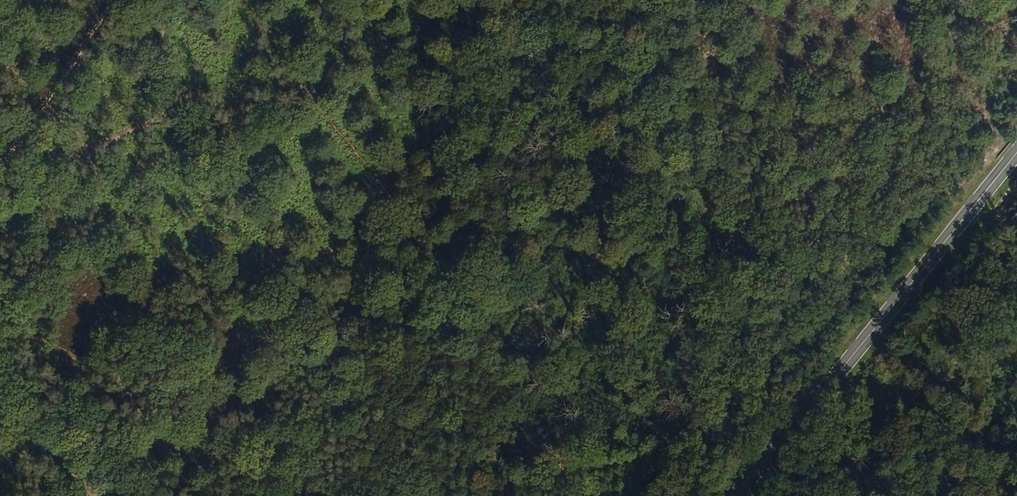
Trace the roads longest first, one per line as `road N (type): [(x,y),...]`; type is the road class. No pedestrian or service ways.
road 1 (track): [(342,495),(666,0)]
road 2 (primary): [(731,495),(1016,155)]
road 3 (track): [(0,170),(111,0)]

